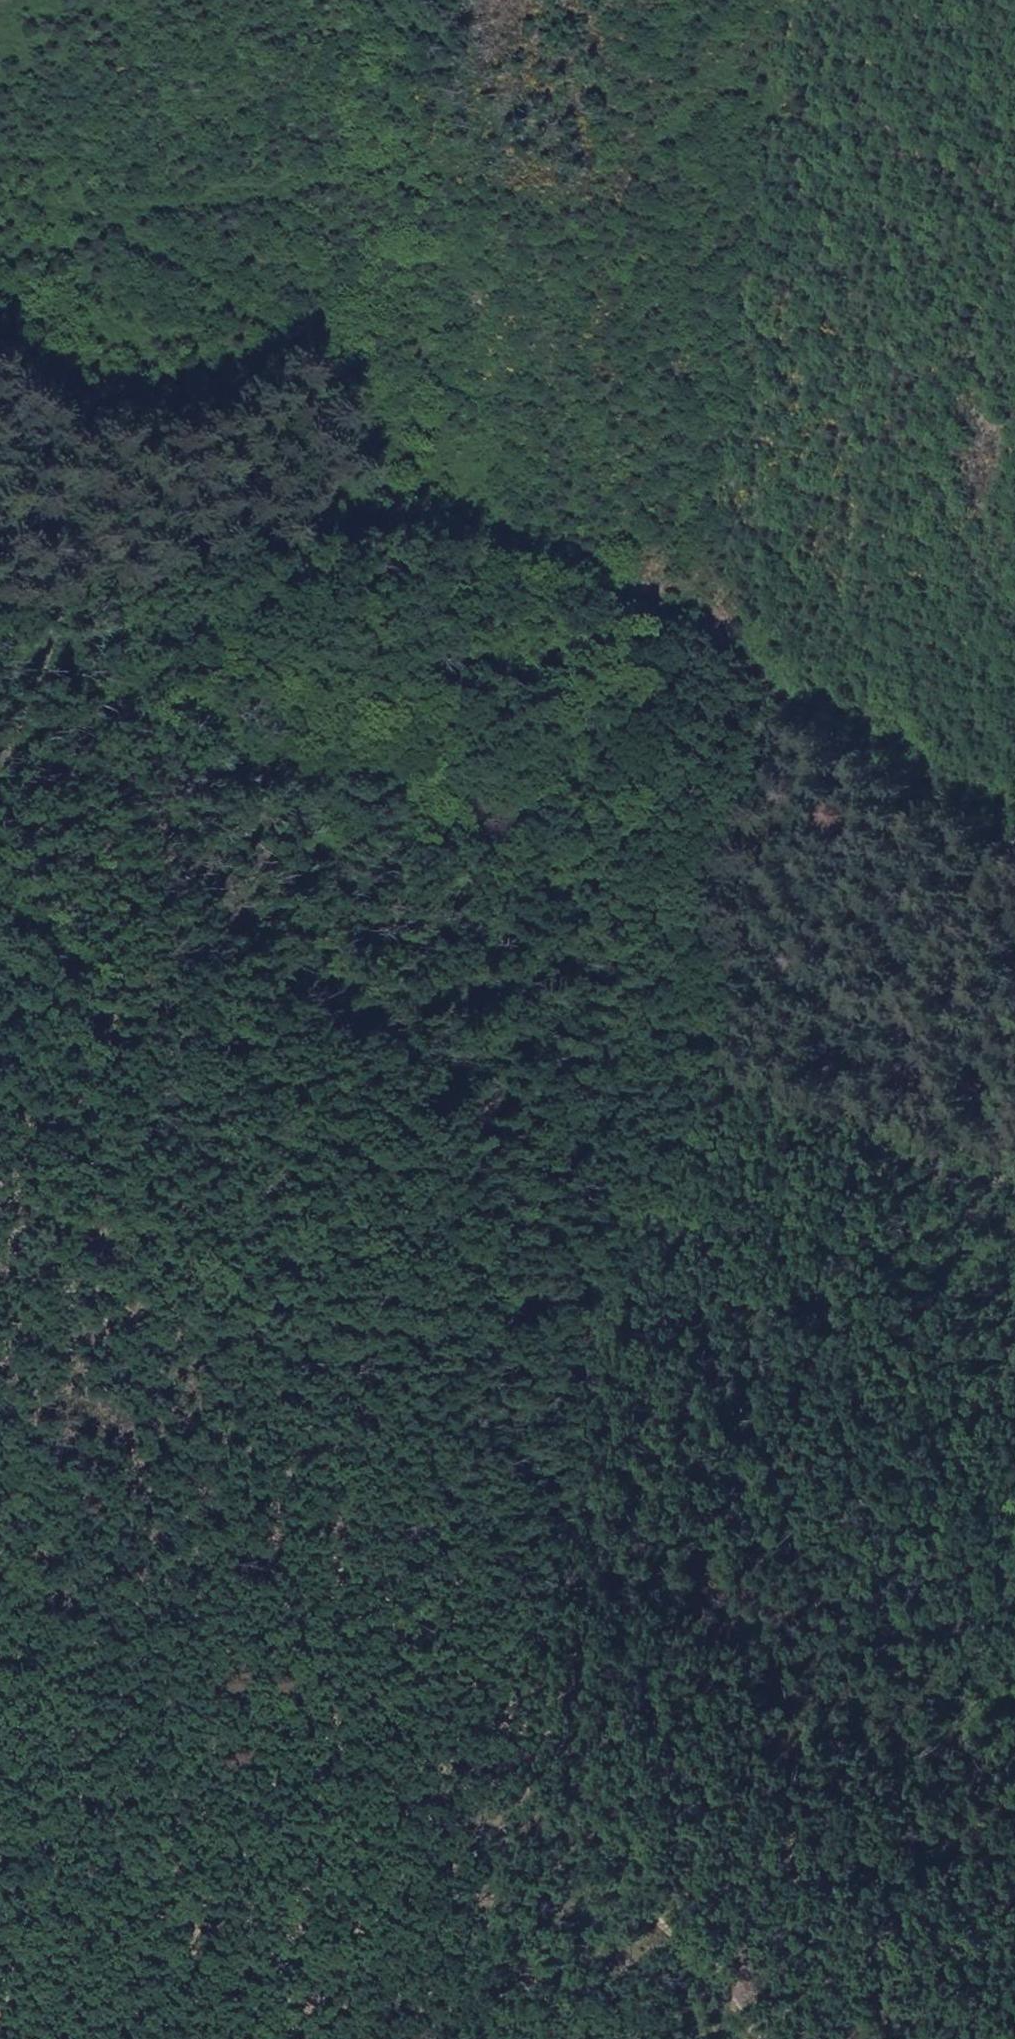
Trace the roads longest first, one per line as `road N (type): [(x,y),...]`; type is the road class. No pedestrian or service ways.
road 1 (track): [(0,778),(29,724),(53,653),(103,591),(166,566),(411,520),(462,527),(664,623),(801,720),(1014,849)]

